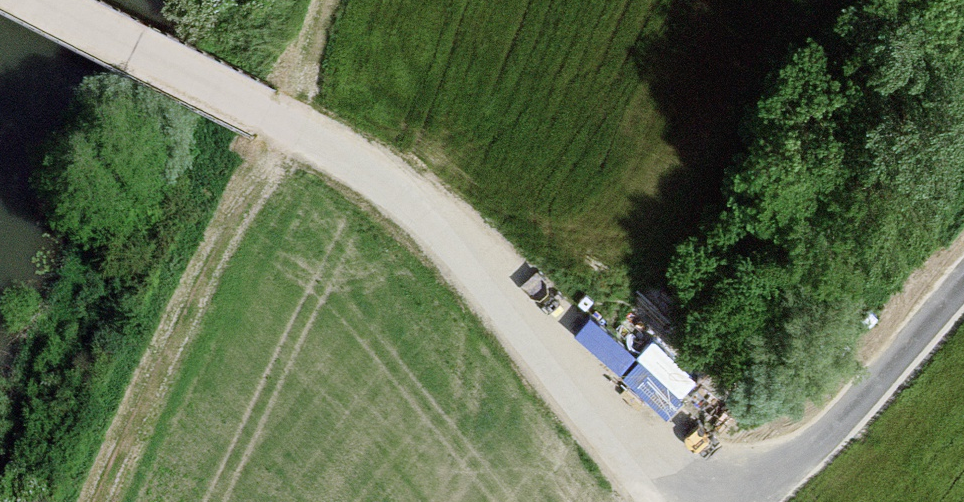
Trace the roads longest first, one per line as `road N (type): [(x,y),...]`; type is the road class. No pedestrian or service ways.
road 1 (track): [(293,121),(459,234),(653,501)]
road 2 (track): [(293,121),(228,240),(110,501)]
road 3 (track): [(963,250),(715,501)]
road 4 (track): [(293,121),(48,0)]
road 5 (track): [(320,0),(293,121)]

